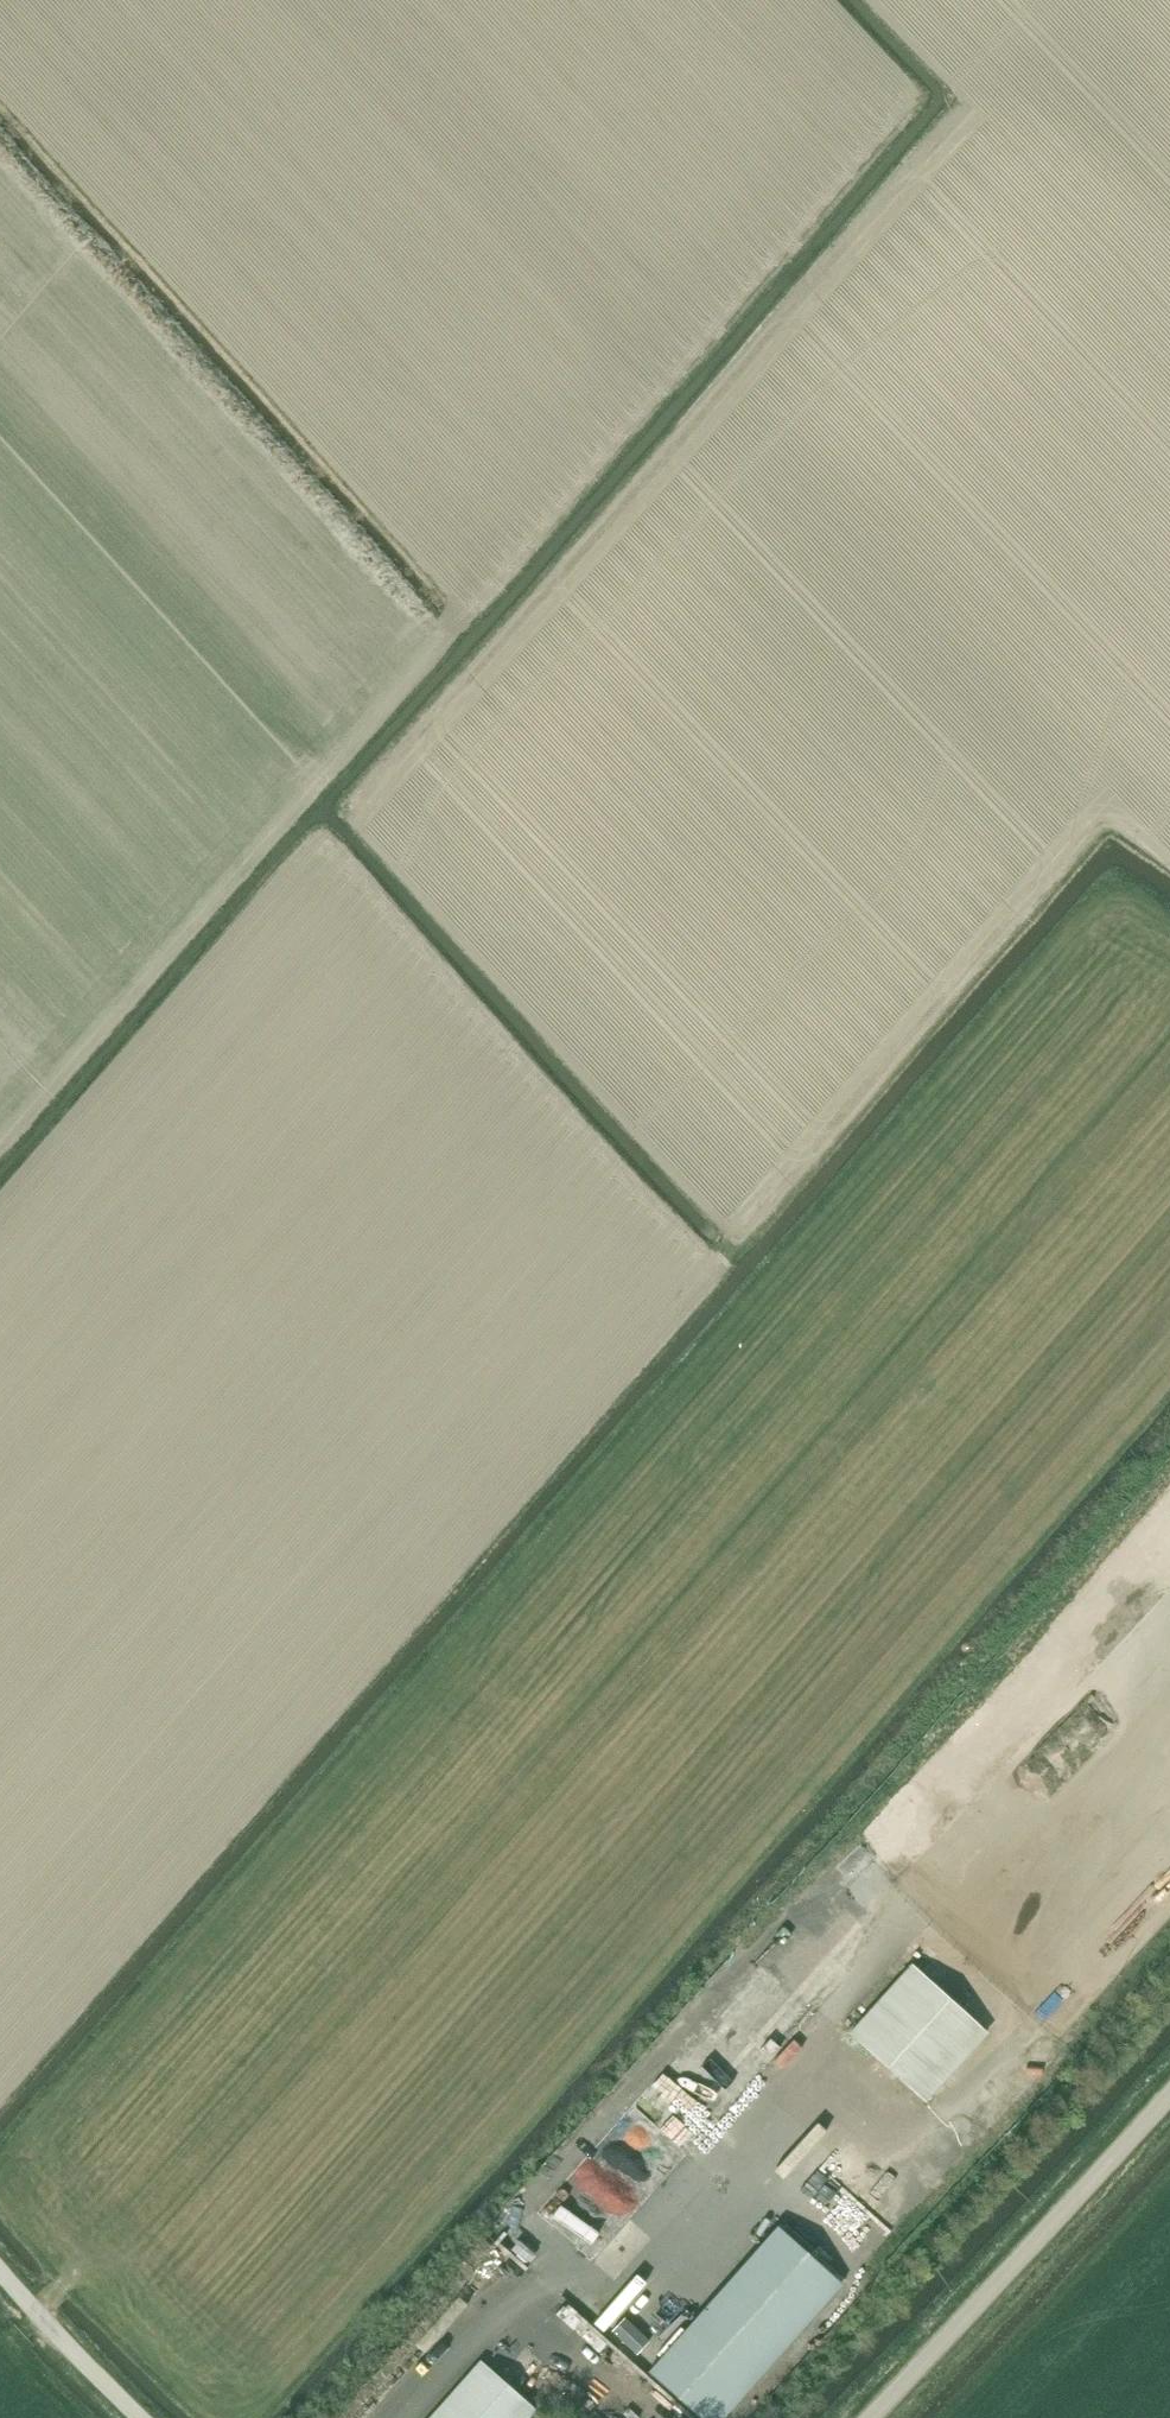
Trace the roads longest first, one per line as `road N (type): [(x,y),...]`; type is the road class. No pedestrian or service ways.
road 1 (unclassified): [(870,2417),(1169,2096)]
road 2 (unclassified): [(137,2417),(0,2271)]

